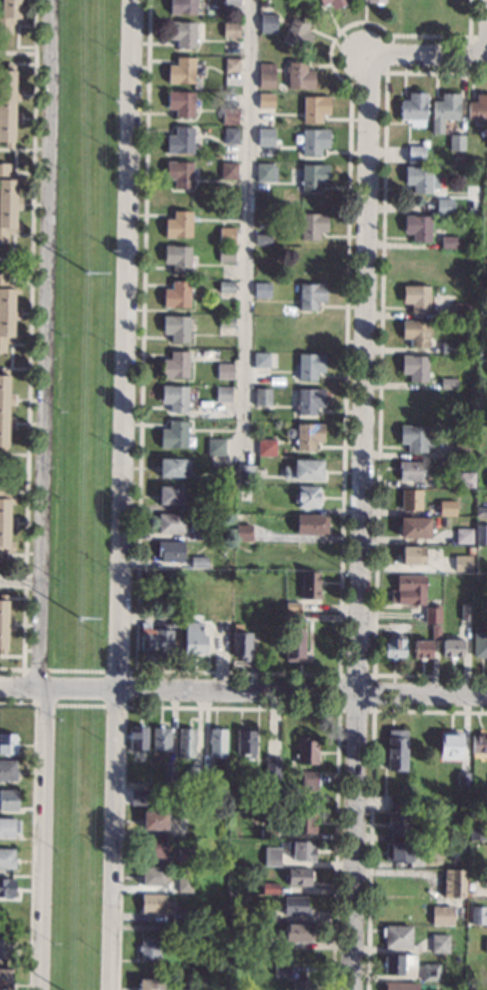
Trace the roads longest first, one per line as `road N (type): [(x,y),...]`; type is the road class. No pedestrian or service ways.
road 1 (residential): [(113,989),(132,0)]
road 2 (residential): [(49,0),(39,989)]
road 3 (residential): [(351,989),(368,61)]
road 4 (residential): [(486,694),(120,690)]
road 5 (residential): [(120,690),(0,688)]

